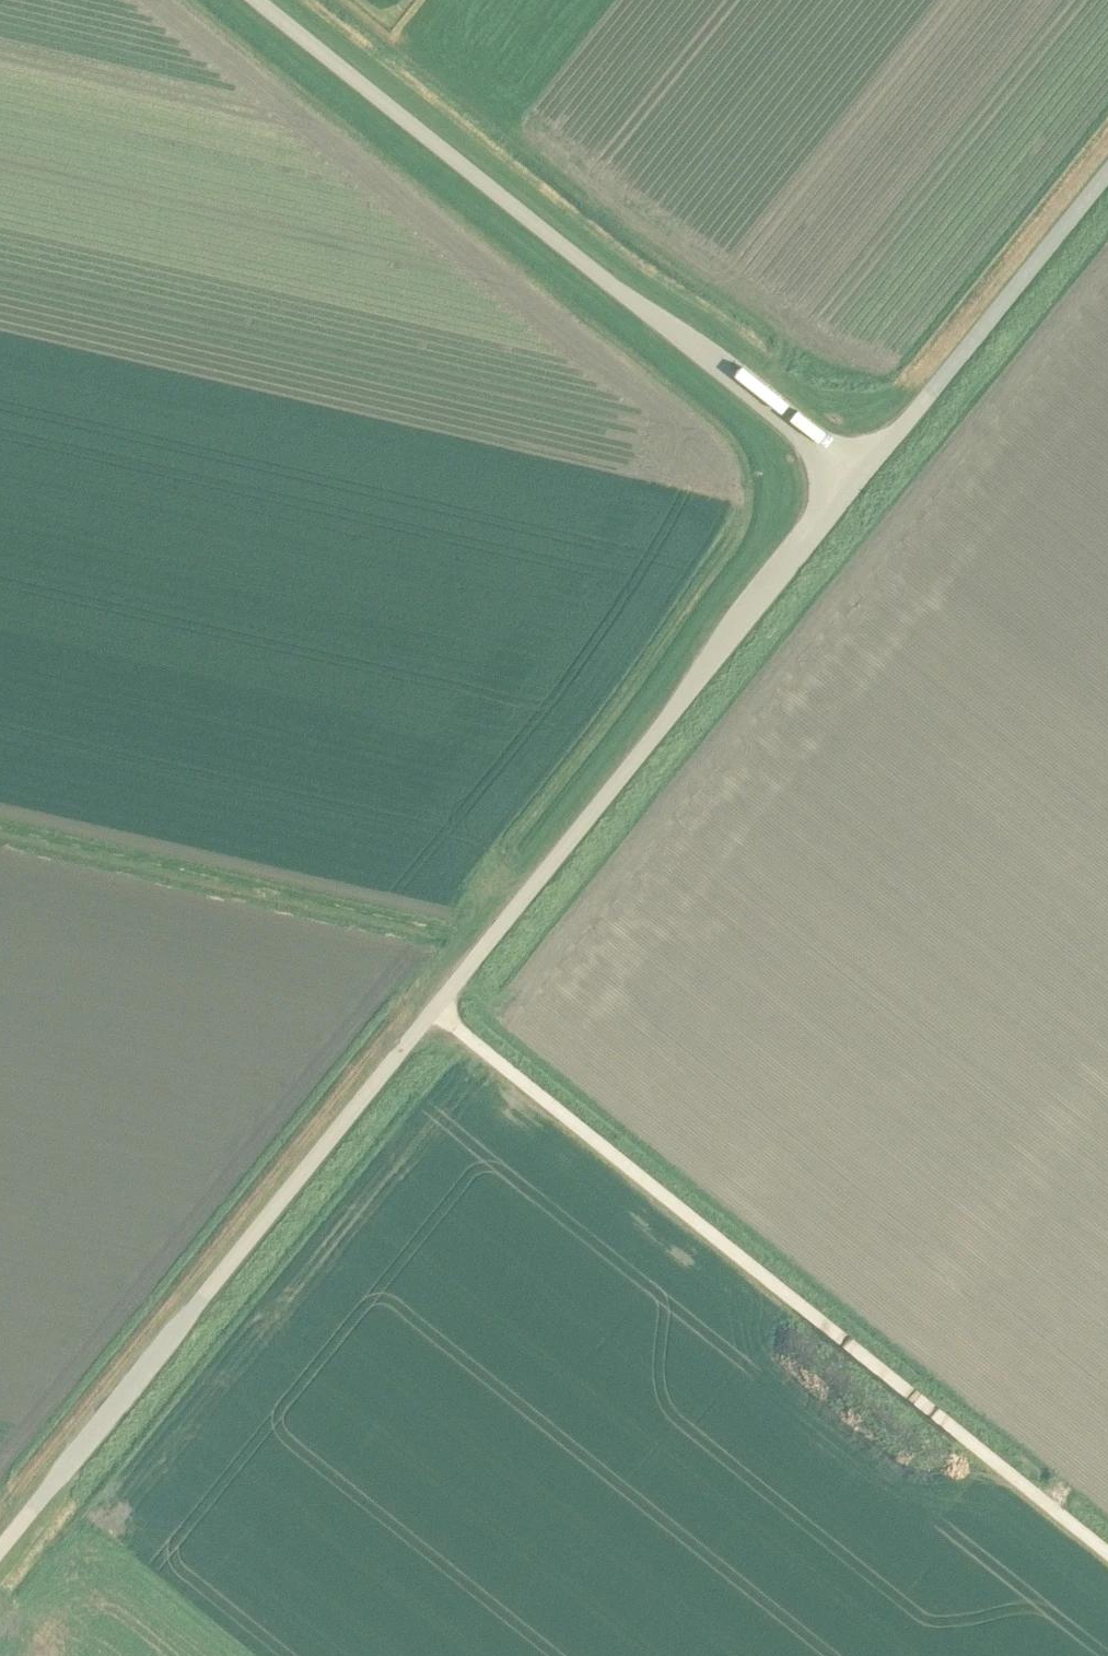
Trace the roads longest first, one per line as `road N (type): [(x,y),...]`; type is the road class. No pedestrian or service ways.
road 1 (unclassified): [(0,1514),(858,476)]
road 2 (unclassified): [(858,476),(456,163),(262,0)]
road 3 (unclassified): [(858,476),(1107,168)]

